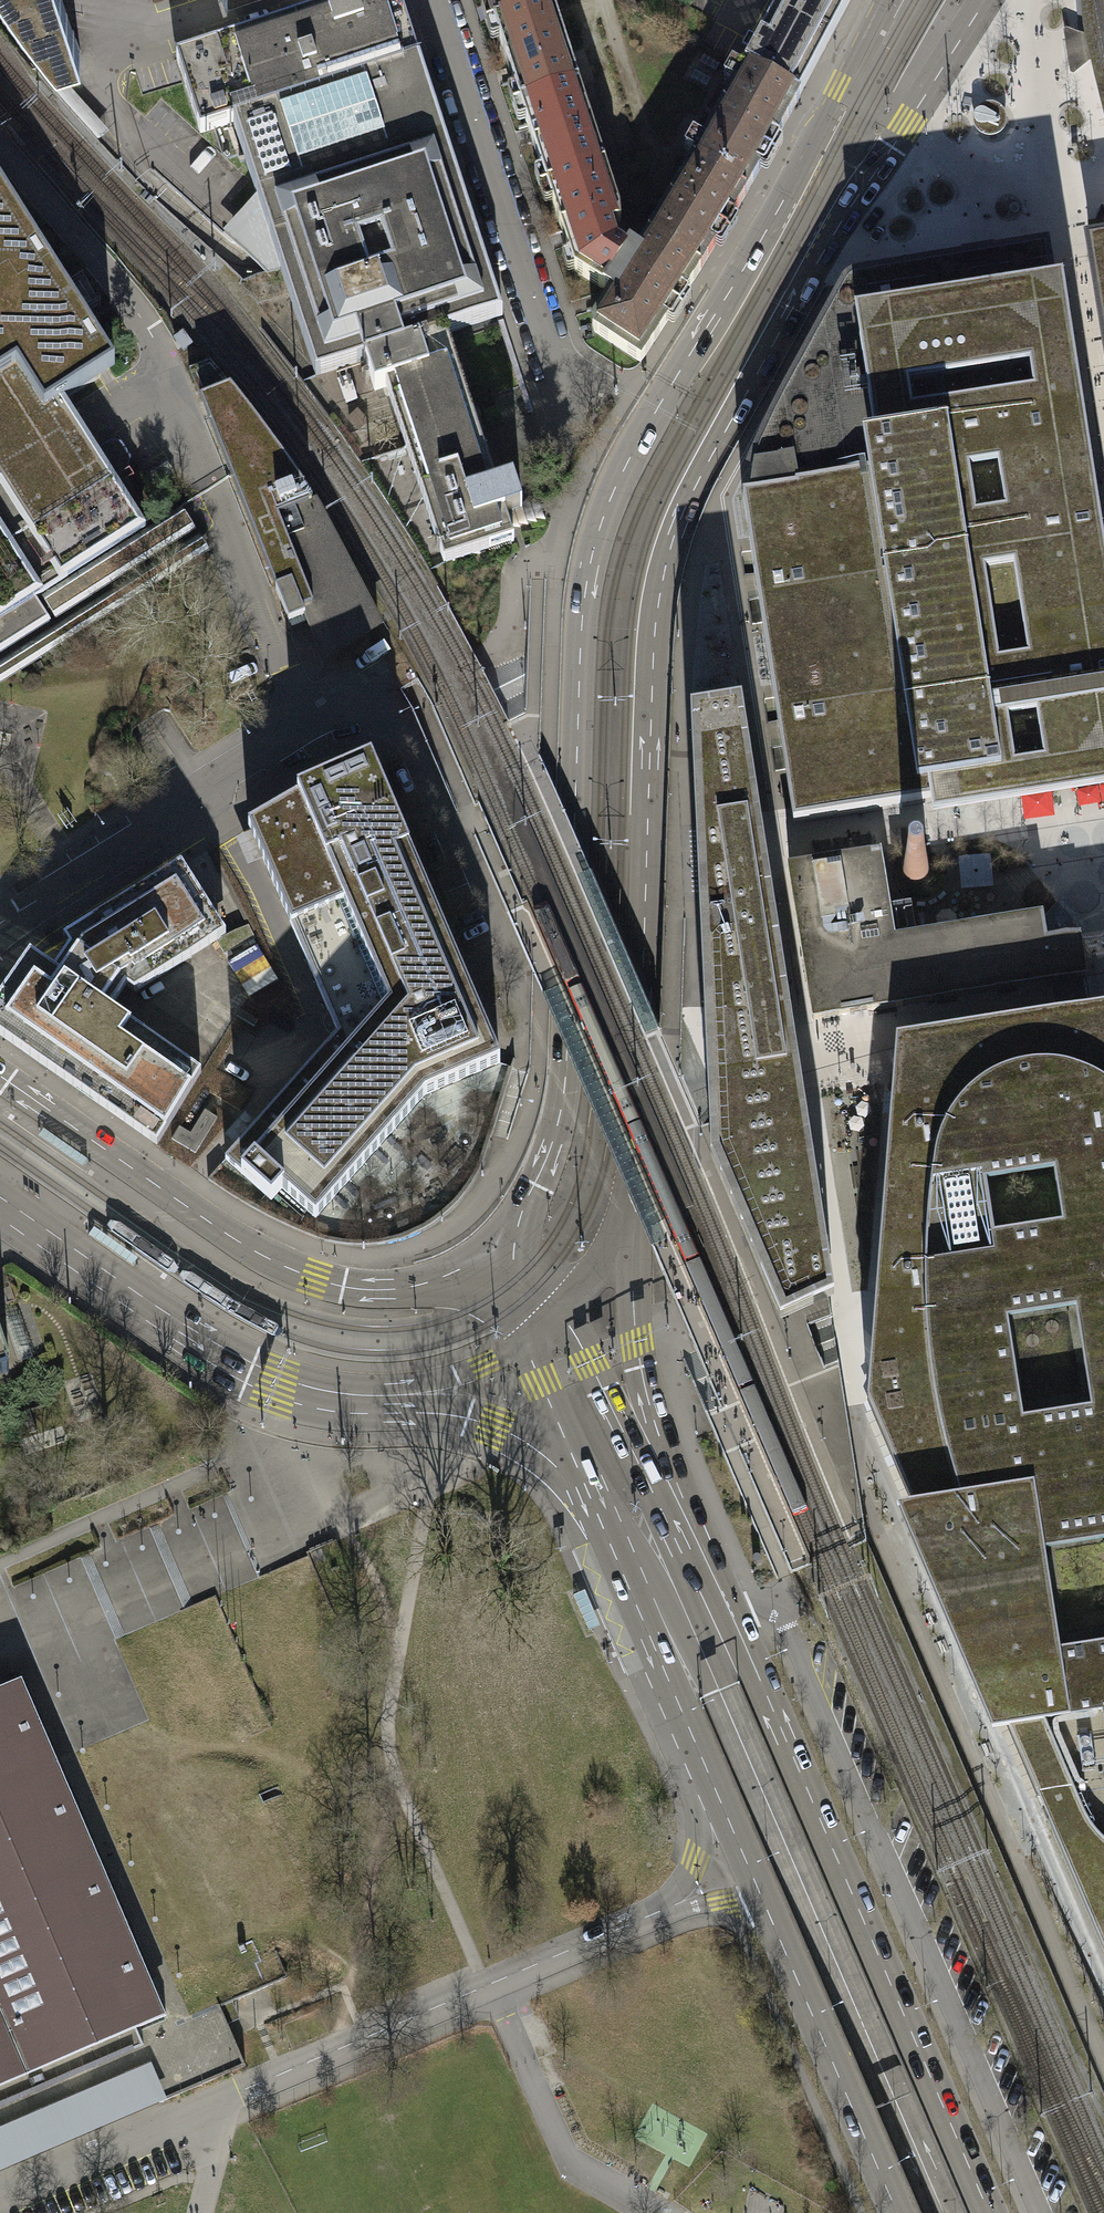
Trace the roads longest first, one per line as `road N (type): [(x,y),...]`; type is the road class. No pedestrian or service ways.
road 1 (primary): [(879,0),(777,211),(649,422),(600,526),(582,605),(561,1116),(539,1181),(487,1252)]
road 2 (primary): [(630,1203),(653,651),(672,543),(828,241),(986,0)]
road 3 (residential): [(0,922),(351,702),(373,700),(402,727),(515,965)]
road 4 (unclassified): [(0,2196),(666,1908)]
road 5 (track): [(488,1985),(396,1782),(387,1726),(431,1475),(482,1454)]
road 6 (primary): [(989,2212),(760,1680)]
road 7 (secondary): [(487,1252),(397,1287),(314,1280),(209,1224),(0,1078)]
road 8 (primary): [(760,1680),(758,1649),(649,1403),(636,1340),(630,1203)]
road 9 (secondary): [(0,1208),(214,1357),(309,1393),(382,1398)]
road 10 (residential): [(432,0),(569,405)]
road 11 (secondary): [(760,1680),(683,1555),(560,1317)]
road 12 (primary): [(579,1472),(711,1779)]
road 13 (primary): [(769,1914),(897,2212)]
road 14 (secondary): [(382,1398),(492,1423),(579,1472)]
road 15 (secondary): [(382,1398),(522,1346)]
road 16 (primary): [(711,1779),(769,1914)]
road 17 (unclassified): [(711,1779),(694,1860),(666,1908)]
road 18 (primary): [(522,1346),(579,1472)]
road 19 (secondary): [(560,1317),(630,1203)]

